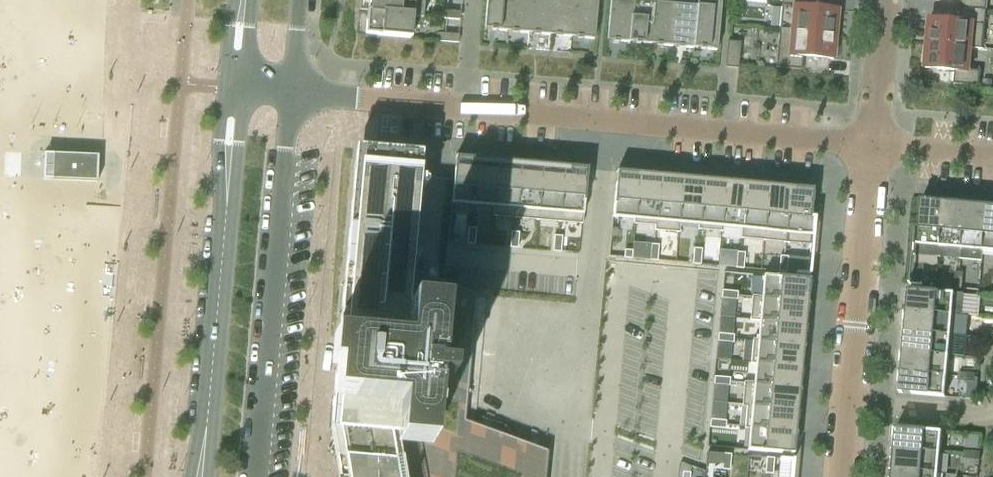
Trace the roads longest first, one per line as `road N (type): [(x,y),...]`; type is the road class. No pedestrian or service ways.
road 1 (unclassified): [(872,142),(465,108)]
road 2 (tertiary): [(237,89),(202,476)]
road 3 (residential): [(256,476),(290,94)]
road 4 (unclassified): [(841,476),(872,142)]
road 5 (unclassified): [(465,108),(290,94)]
road 6 (unclassified): [(872,142),(885,0)]
road 7 (residential): [(992,153),(872,142)]

